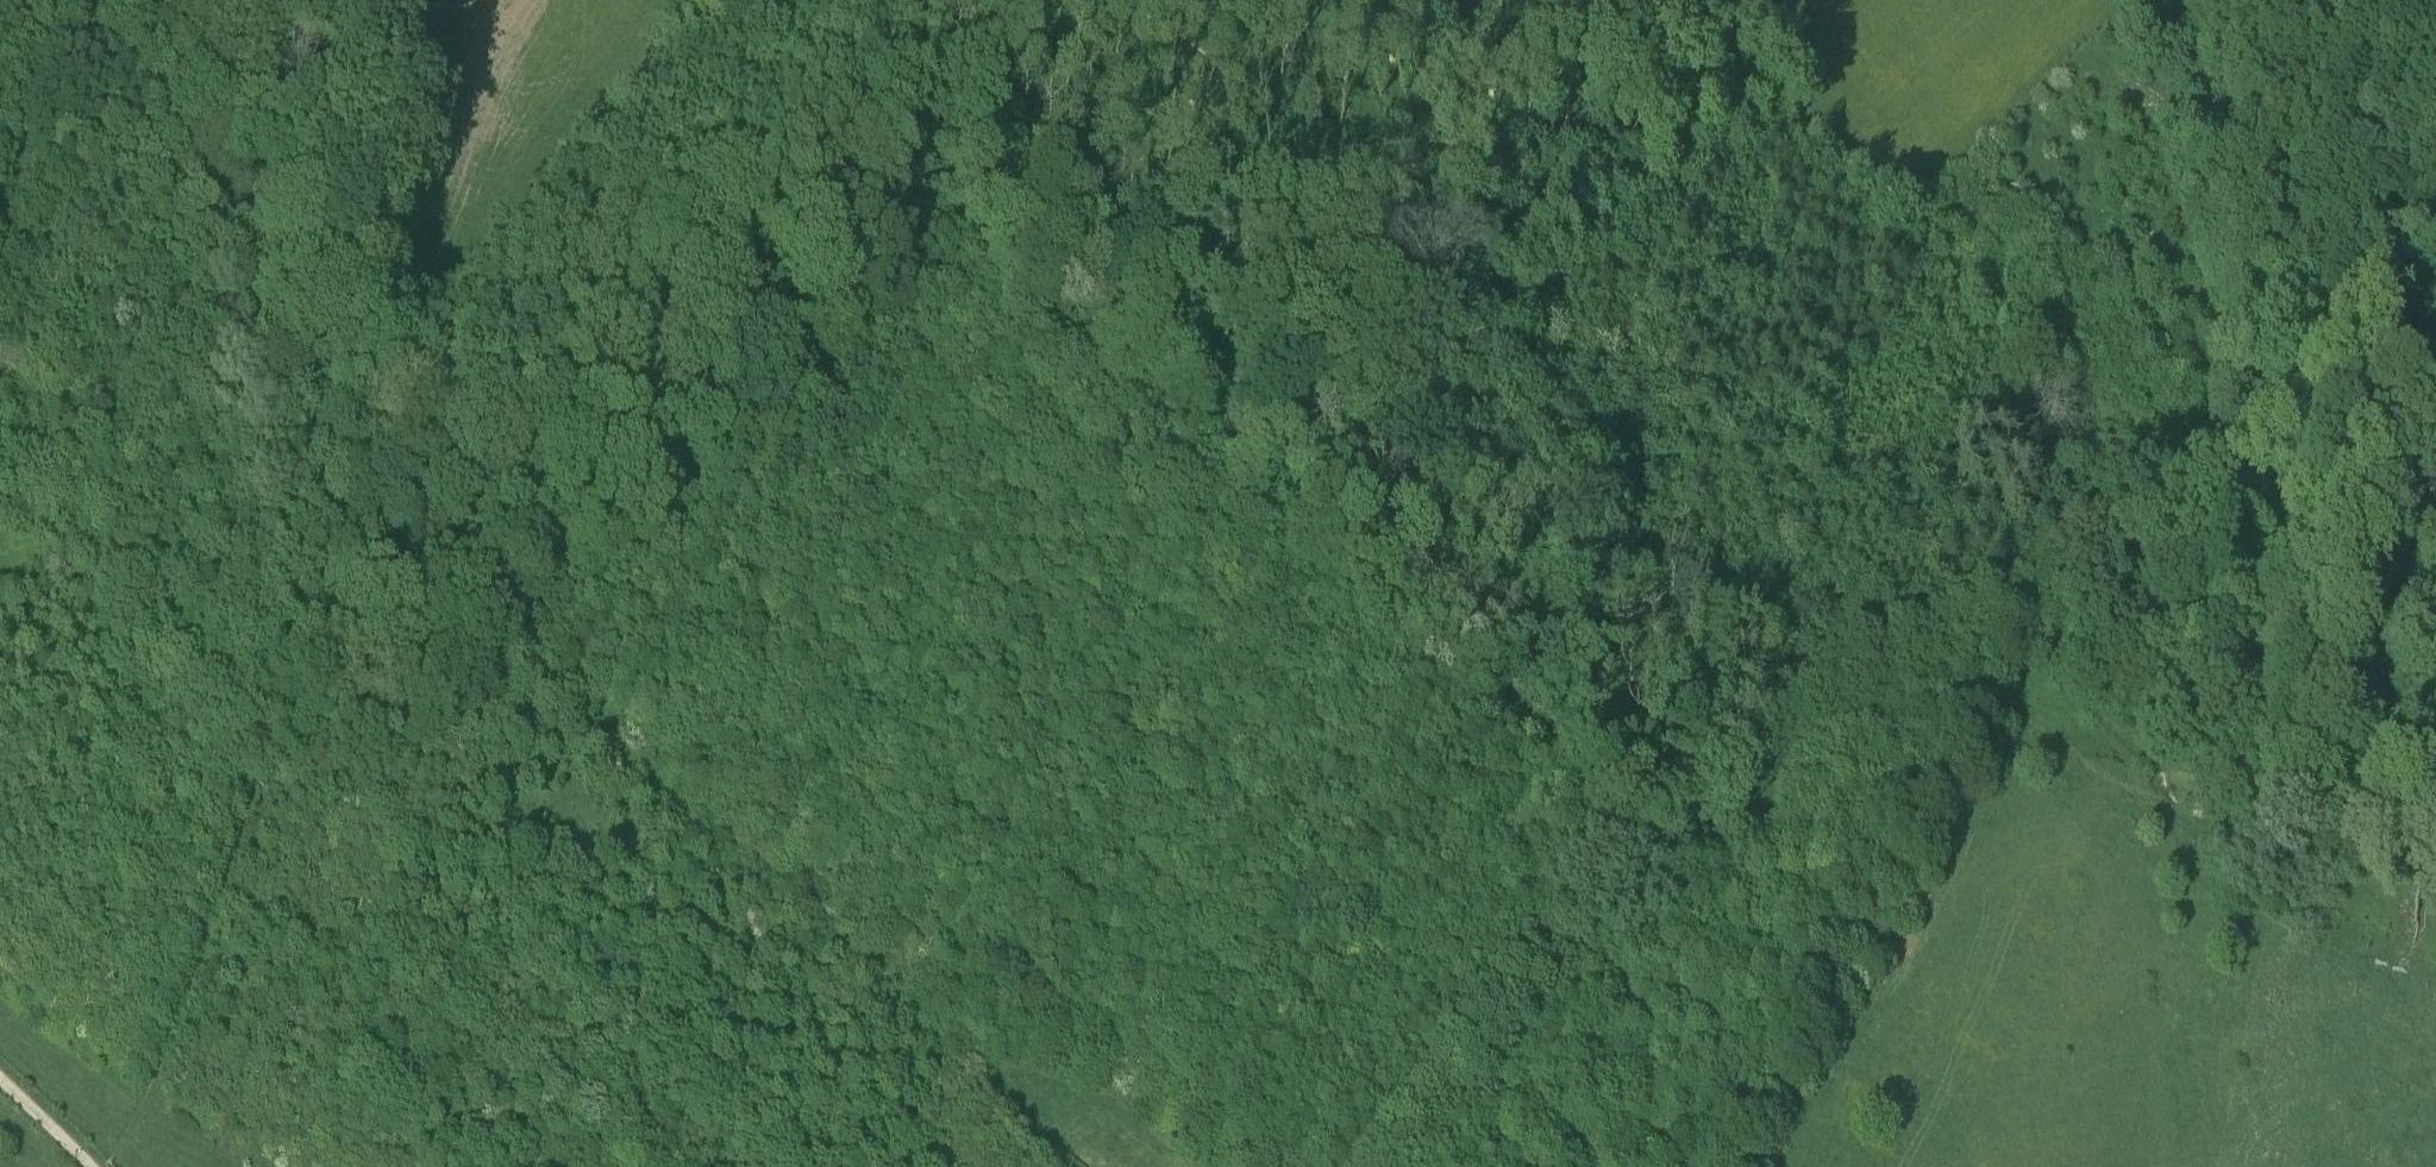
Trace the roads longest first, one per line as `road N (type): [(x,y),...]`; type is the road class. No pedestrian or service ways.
road 1 (track): [(2435,528),(2401,645),(2364,683)]
road 2 (track): [(0,1079),(90,1166)]

